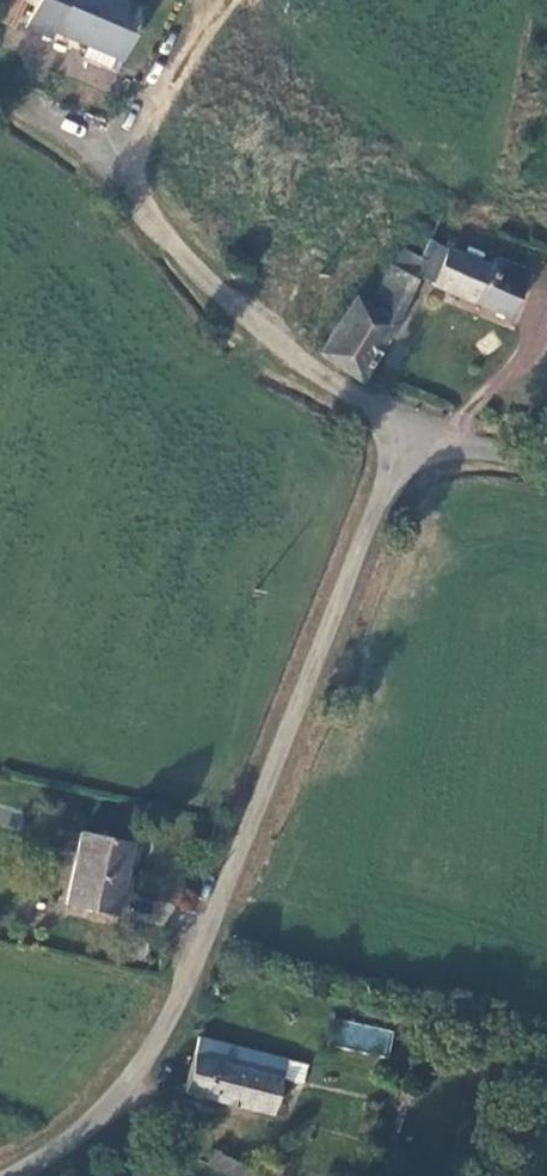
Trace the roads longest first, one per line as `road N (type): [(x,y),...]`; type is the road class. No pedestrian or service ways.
road 1 (unclassified): [(15,1175),(120,1098),(184,991),(385,489),(415,449)]
road 2 (unclassified): [(415,449),(365,402),(260,333),(109,172),(0,94)]
road 3 (track): [(109,172),(220,0)]
road 4 (unclassified): [(415,449),(472,438),(546,461)]

